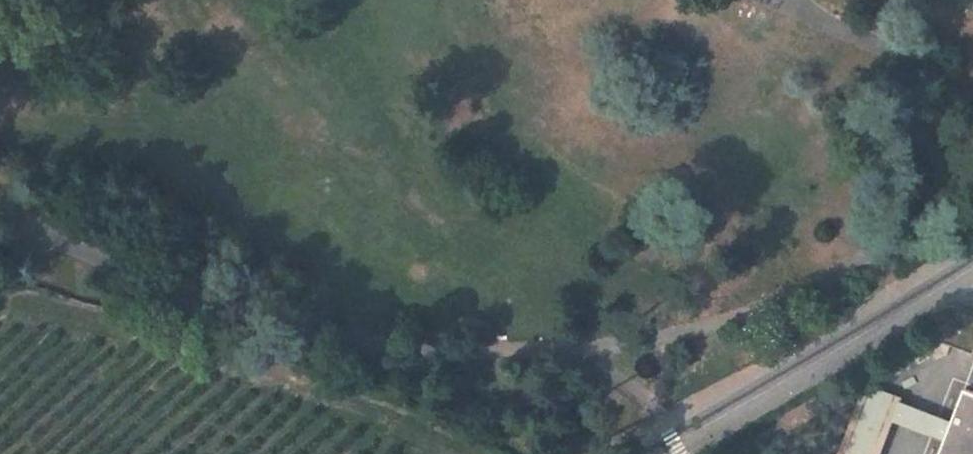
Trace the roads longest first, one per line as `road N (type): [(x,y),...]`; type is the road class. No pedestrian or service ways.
road 1 (unclassified): [(972,275),(906,327),(687,453)]

